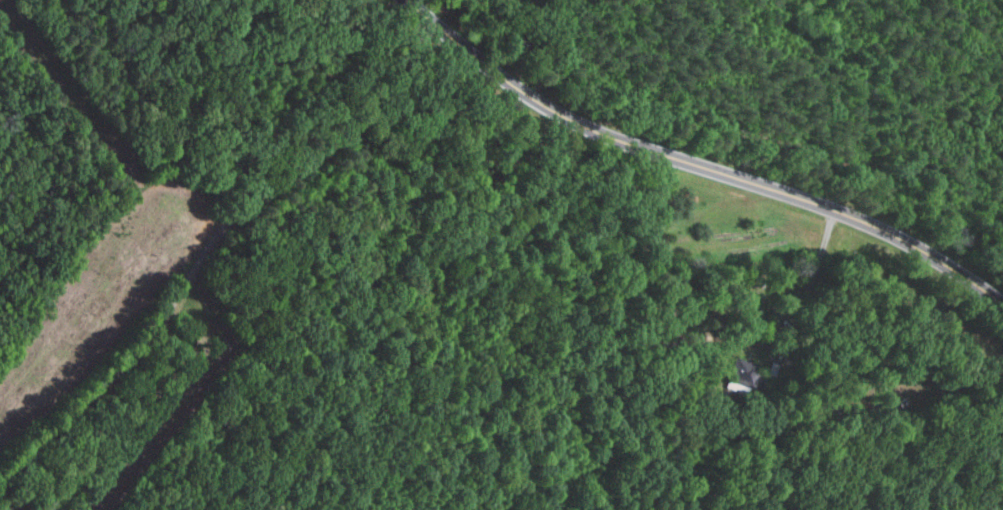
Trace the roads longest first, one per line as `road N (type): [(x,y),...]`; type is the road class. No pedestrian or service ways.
road 1 (secondary): [(1002,303),(919,248),(834,210),(619,142),(554,113),(409,0)]

